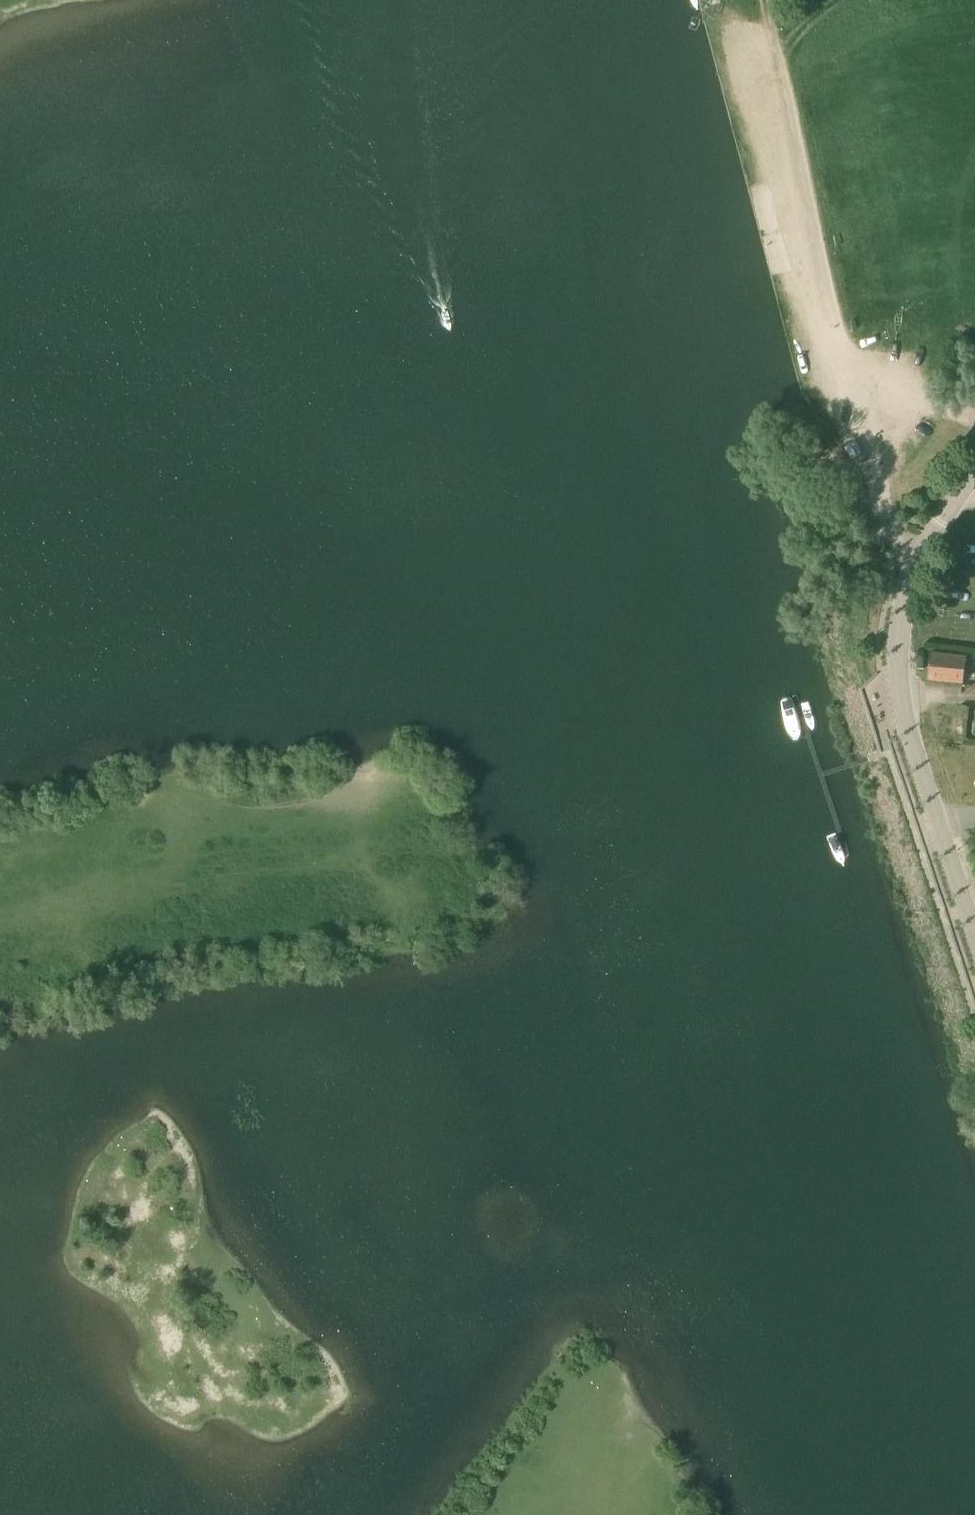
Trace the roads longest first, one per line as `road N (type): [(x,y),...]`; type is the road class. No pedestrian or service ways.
road 1 (unclassified): [(974,928),(905,712),(899,663),(909,568),(974,475)]

